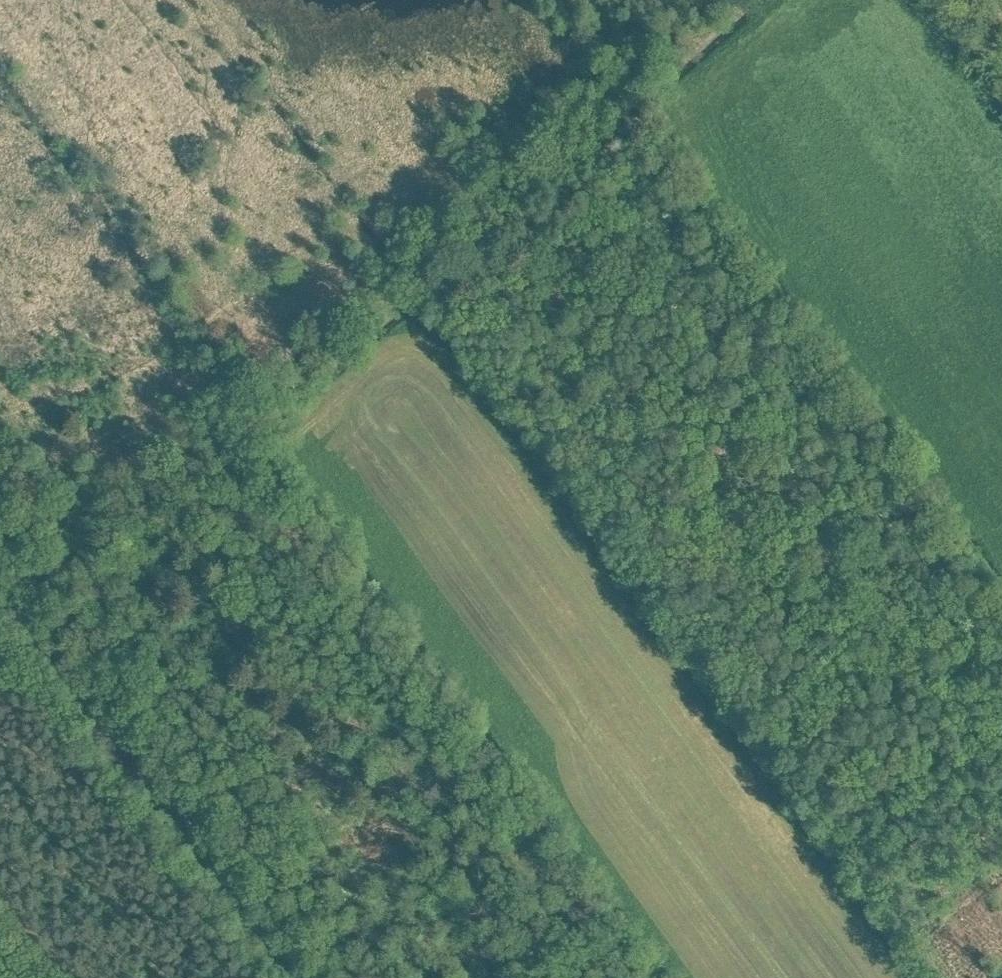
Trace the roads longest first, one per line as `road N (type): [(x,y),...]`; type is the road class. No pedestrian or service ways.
road 1 (track): [(275,977),(0,603)]

